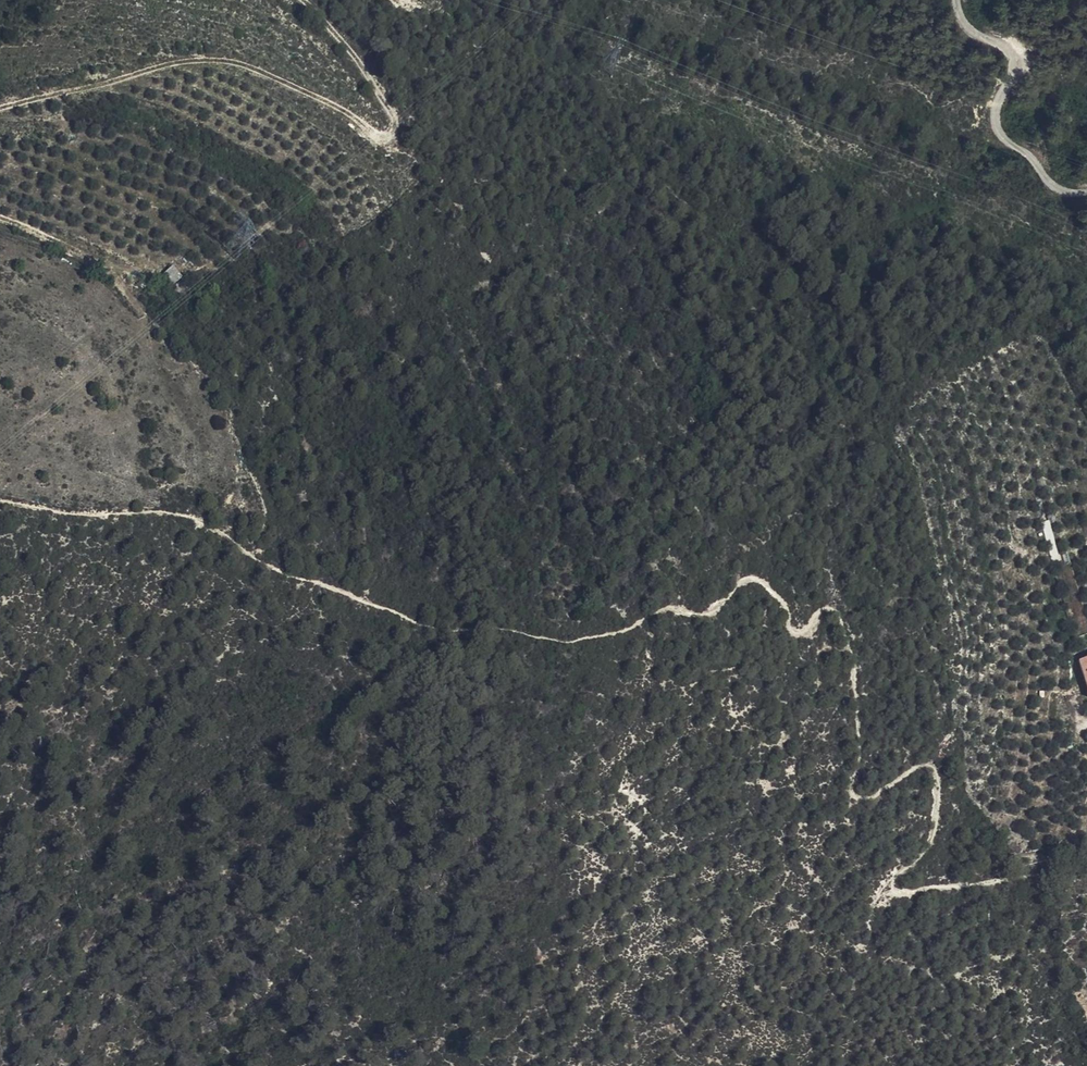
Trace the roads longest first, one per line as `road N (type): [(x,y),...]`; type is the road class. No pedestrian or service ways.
road 1 (track): [(0,107),(155,67),(233,60),(387,135),(391,111),(357,58),(300,0)]
road 2 (unclassified): [(1086,191),(1056,190),(1002,135),(994,116),(1012,71),(1006,49),(963,25),(958,0)]

